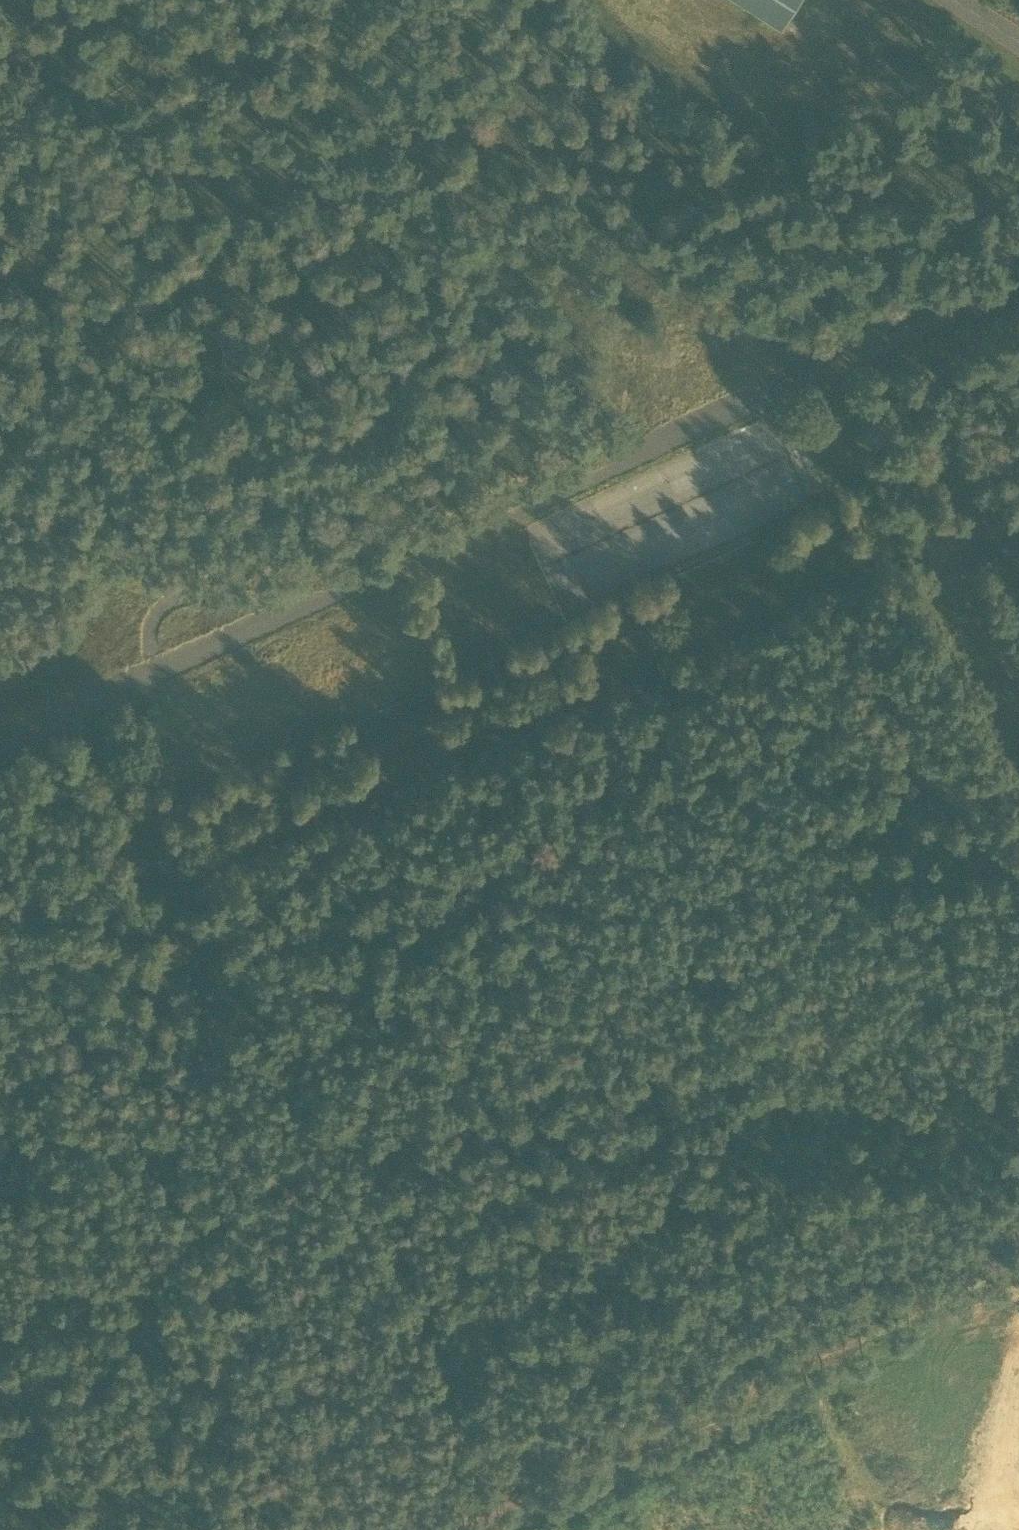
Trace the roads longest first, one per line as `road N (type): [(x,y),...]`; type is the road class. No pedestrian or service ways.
road 1 (track): [(1018,284),(0,749)]
road 2 (track): [(827,1381),(1018,1287)]

